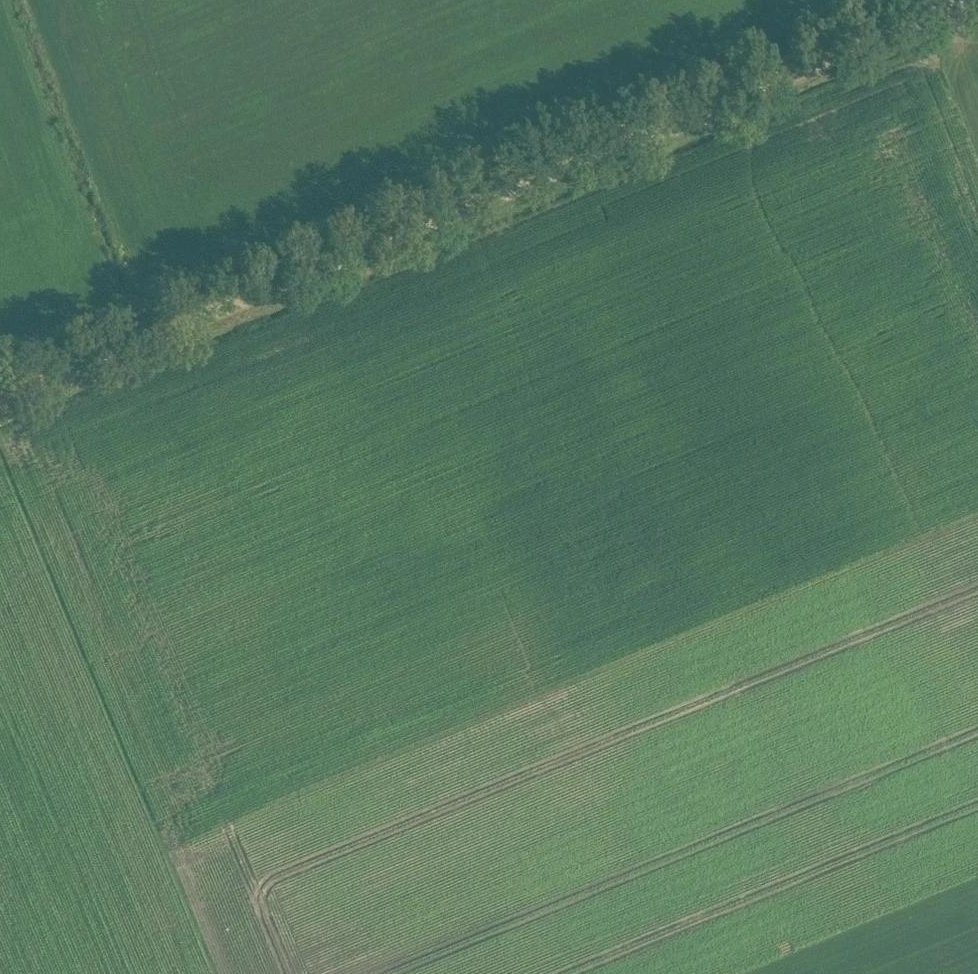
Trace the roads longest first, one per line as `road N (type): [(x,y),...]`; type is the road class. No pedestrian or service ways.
road 1 (track): [(976,0),(0,403)]

